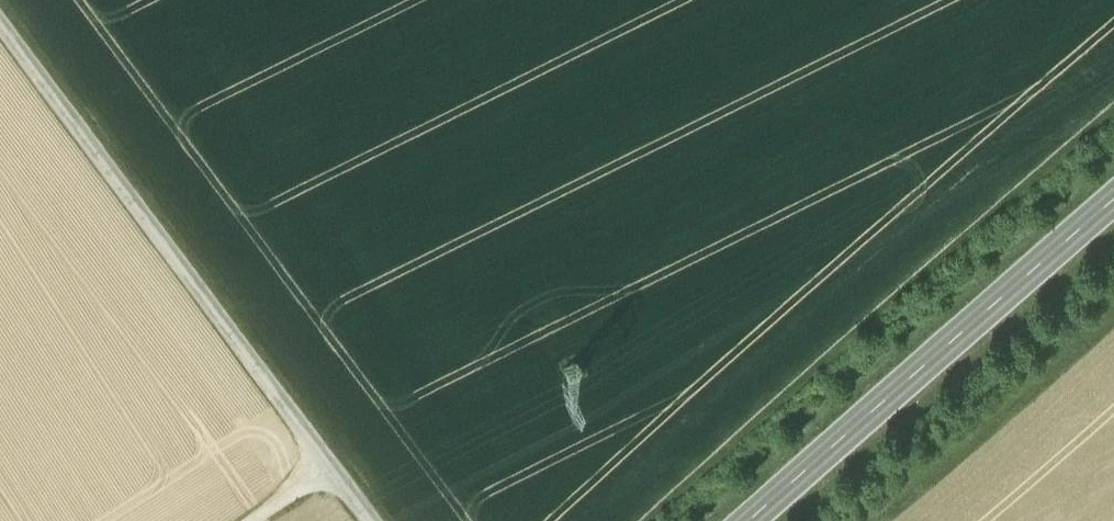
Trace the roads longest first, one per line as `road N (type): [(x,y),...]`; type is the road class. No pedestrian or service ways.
road 1 (unclassified): [(373,520),(0,13)]
road 2 (secondary): [(765,520),(1113,220)]

